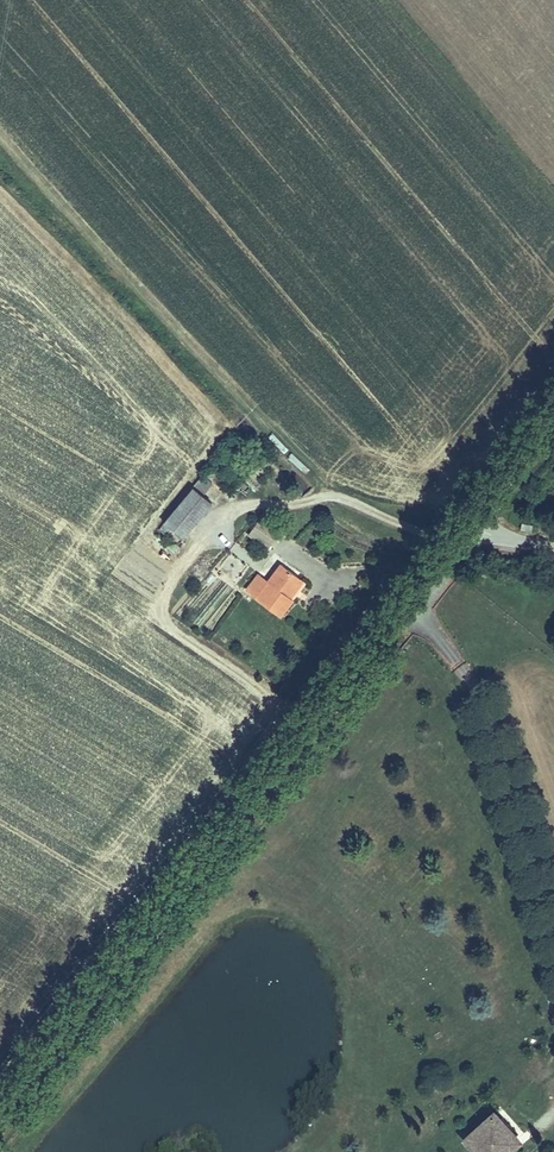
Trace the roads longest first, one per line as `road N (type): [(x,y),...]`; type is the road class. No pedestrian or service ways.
road 1 (secondary): [(0,1121),(407,591)]
road 2 (track): [(259,744),(274,719),(270,696),(170,628),(160,605),(169,579),(205,538)]
road 3 (track): [(387,0),(553,193)]
road 4 (secondary): [(553,407),(466,521)]

